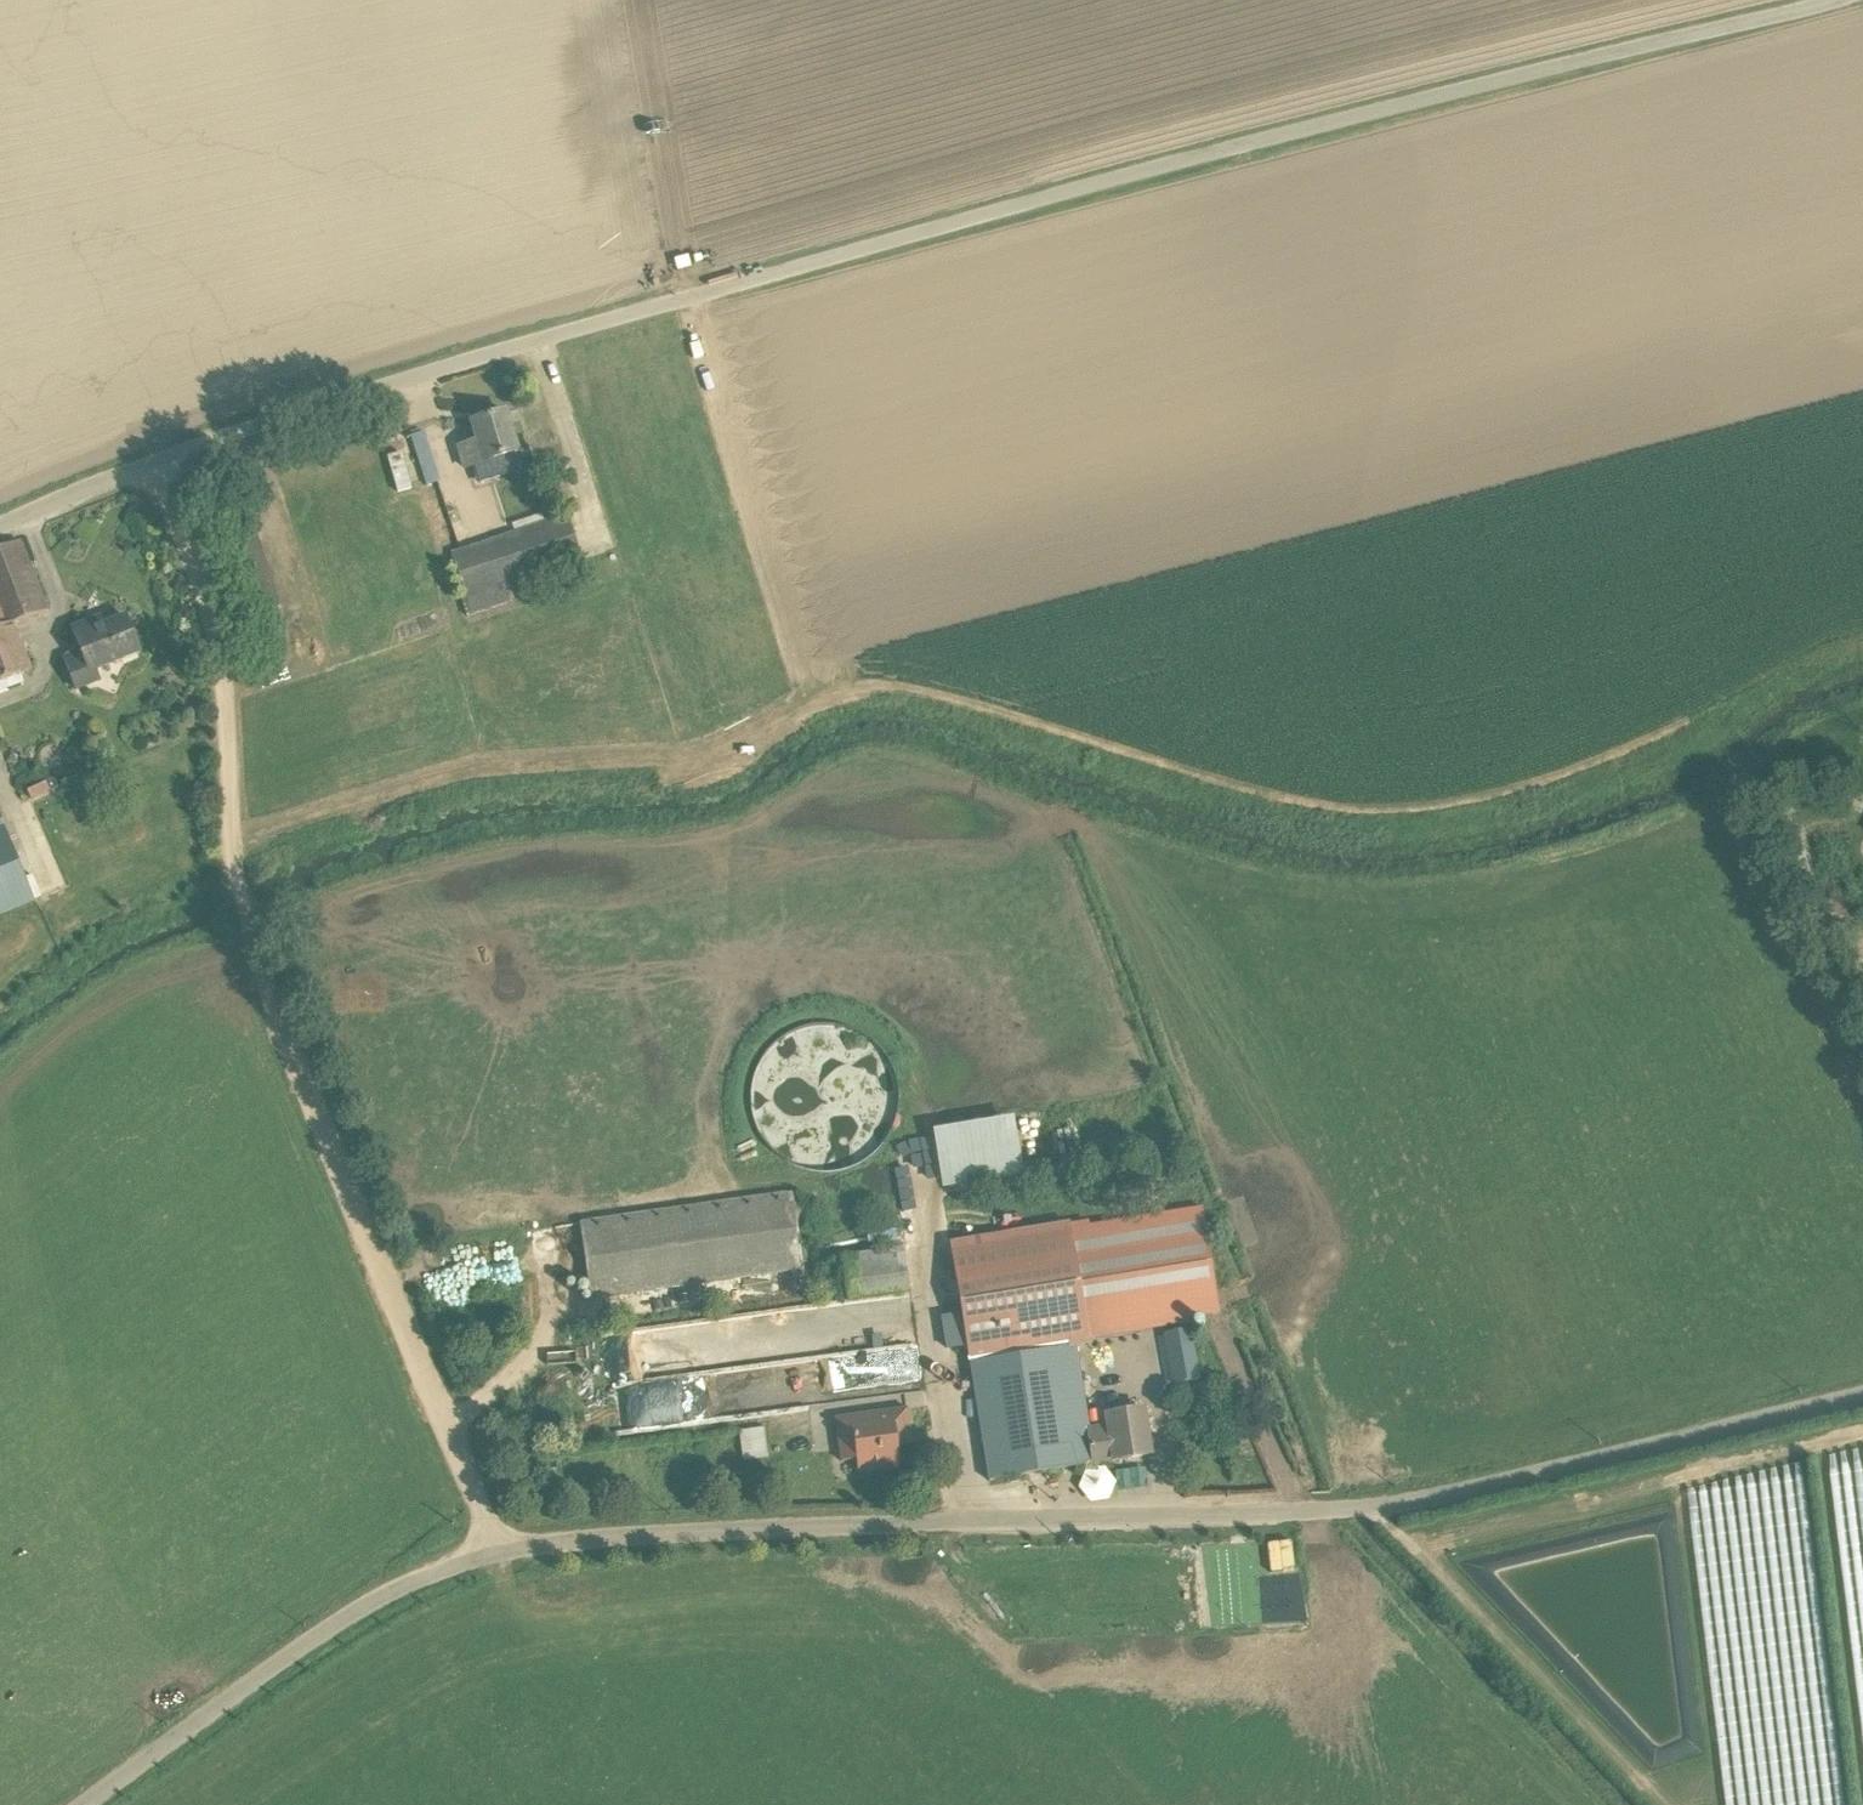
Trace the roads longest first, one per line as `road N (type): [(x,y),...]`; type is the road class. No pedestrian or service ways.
road 1 (unclassified): [(0,524),(155,461),(531,340),(1401,106),(1839,0)]
road 2 (unclassified): [(1862,1395),(1408,1502),(1287,1515),(741,1531),(496,1553),(414,1580),(336,1625),(82,1804)]
road 3 (track): [(496,1553),(302,1091),(236,885),(231,724),(219,643),(185,526),(155,461)]

